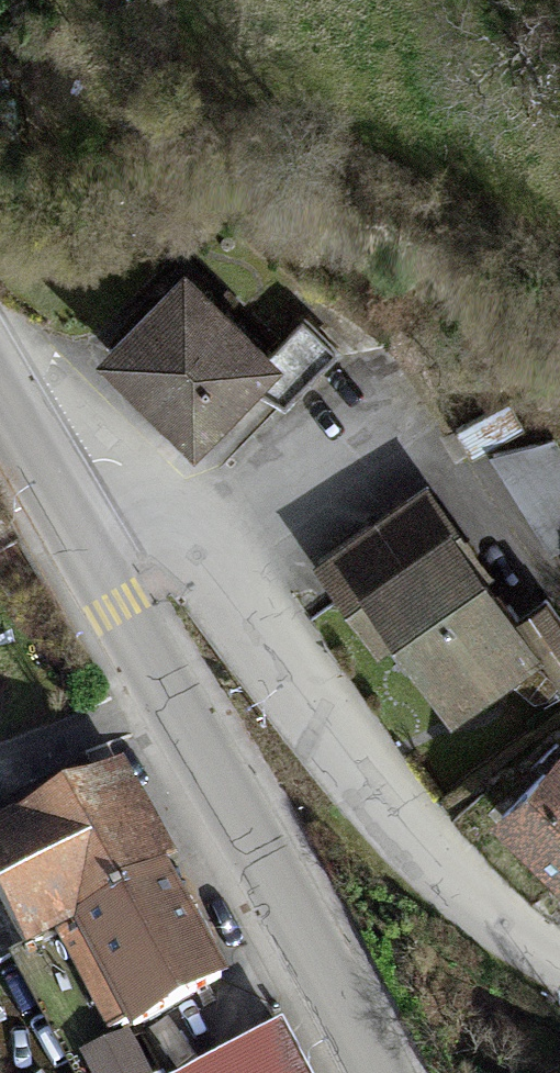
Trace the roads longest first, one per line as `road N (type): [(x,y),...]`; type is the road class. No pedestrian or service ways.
road 1 (residential): [(559,958),(386,823),(204,540),(156,517),(73,526)]
road 2 (primary): [(374,1072),(73,526)]
road 3 (primary): [(73,526),(0,404)]

